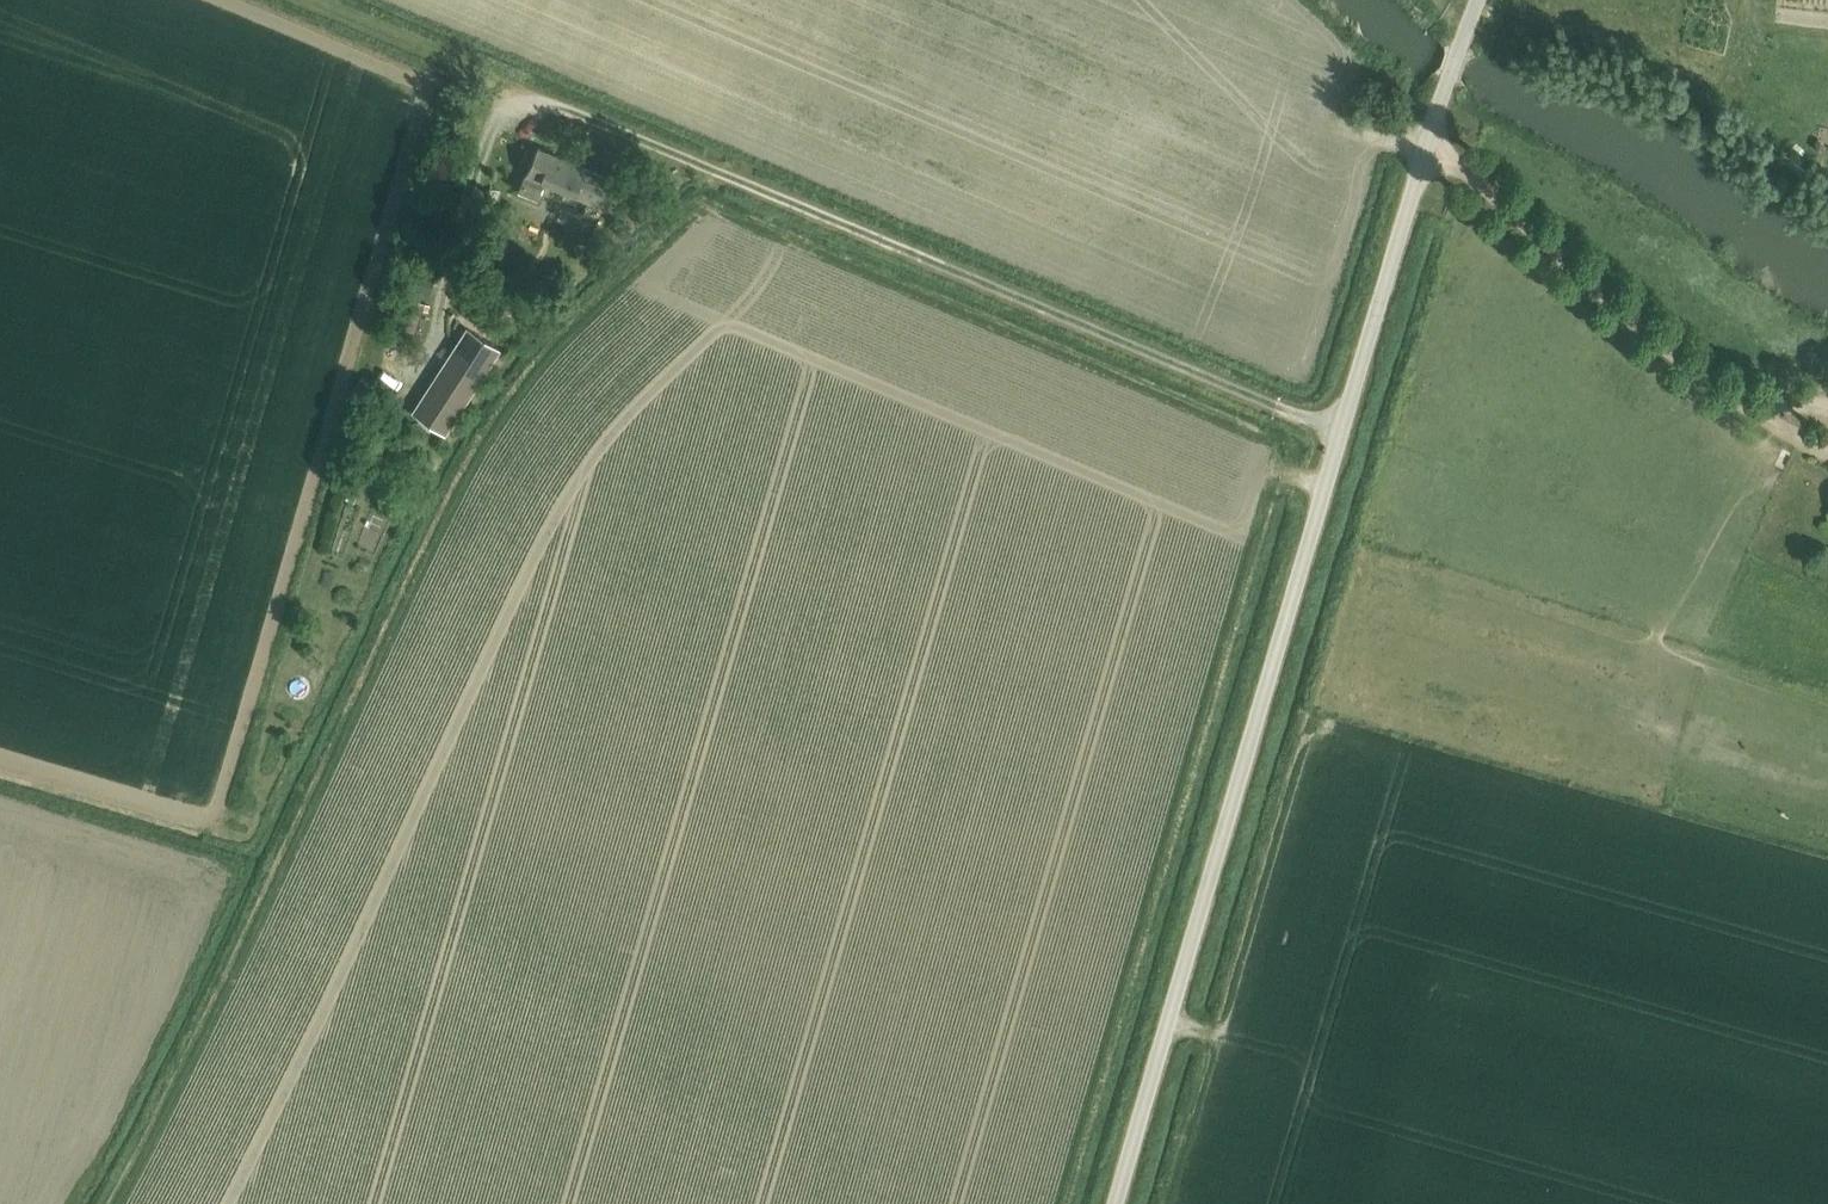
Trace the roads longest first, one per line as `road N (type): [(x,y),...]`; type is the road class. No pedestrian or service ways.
road 1 (residential): [(1337,429),(307,0)]
road 2 (tertiary): [(1114,1203),(1337,429)]
road 3 (tertiary): [(1337,429),(1476,0)]

